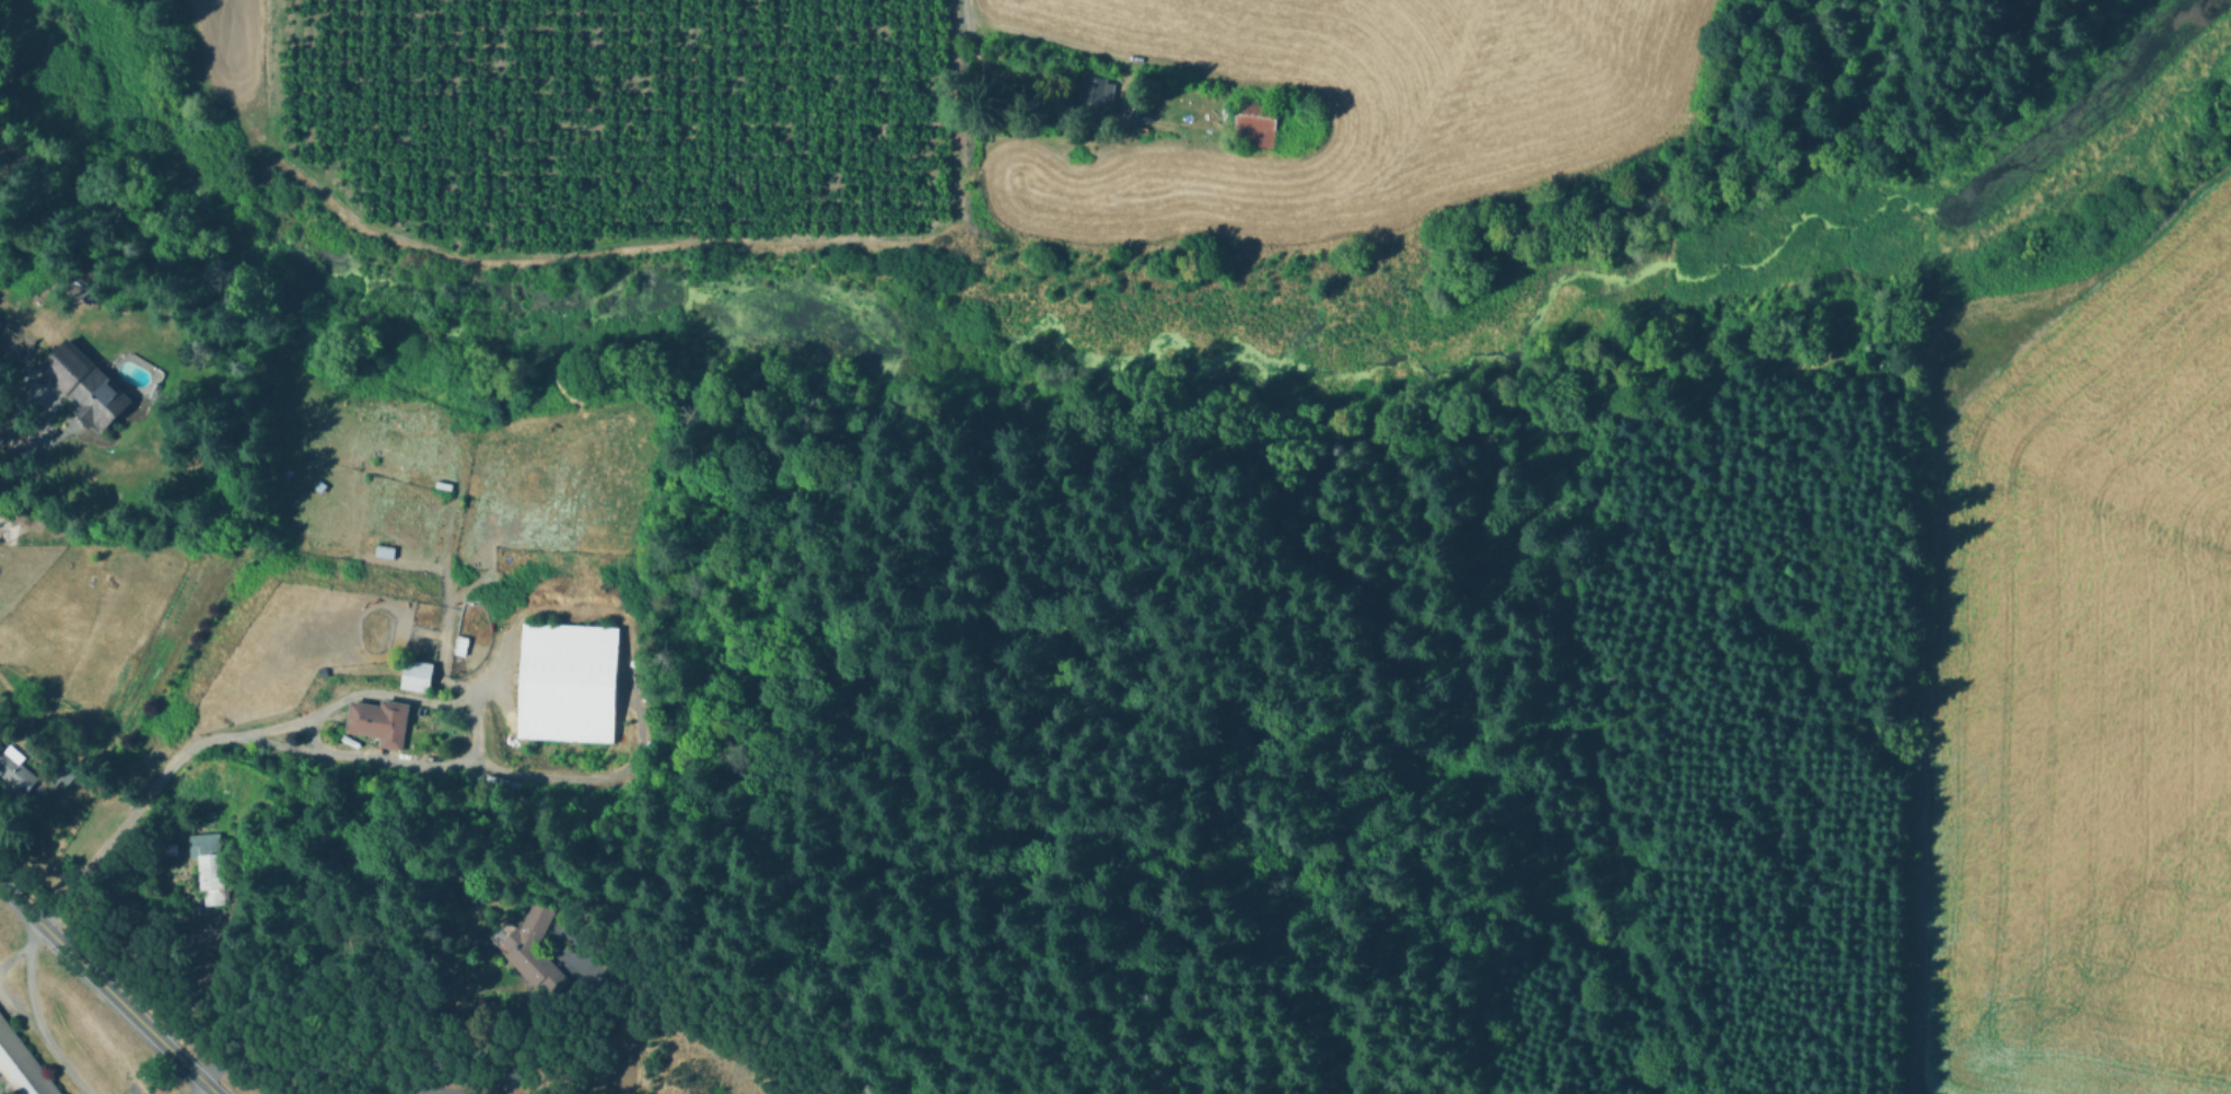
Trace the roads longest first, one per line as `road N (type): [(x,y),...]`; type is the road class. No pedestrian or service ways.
road 1 (track): [(961,16),(953,206),(931,229),(752,242),(719,232),(501,255),(385,223),(290,158),(277,130),(275,0)]
road 2 (tertiary): [(218,1093),(0,885)]
road 3 (track): [(85,1093),(35,1024),(28,989),(34,921)]

